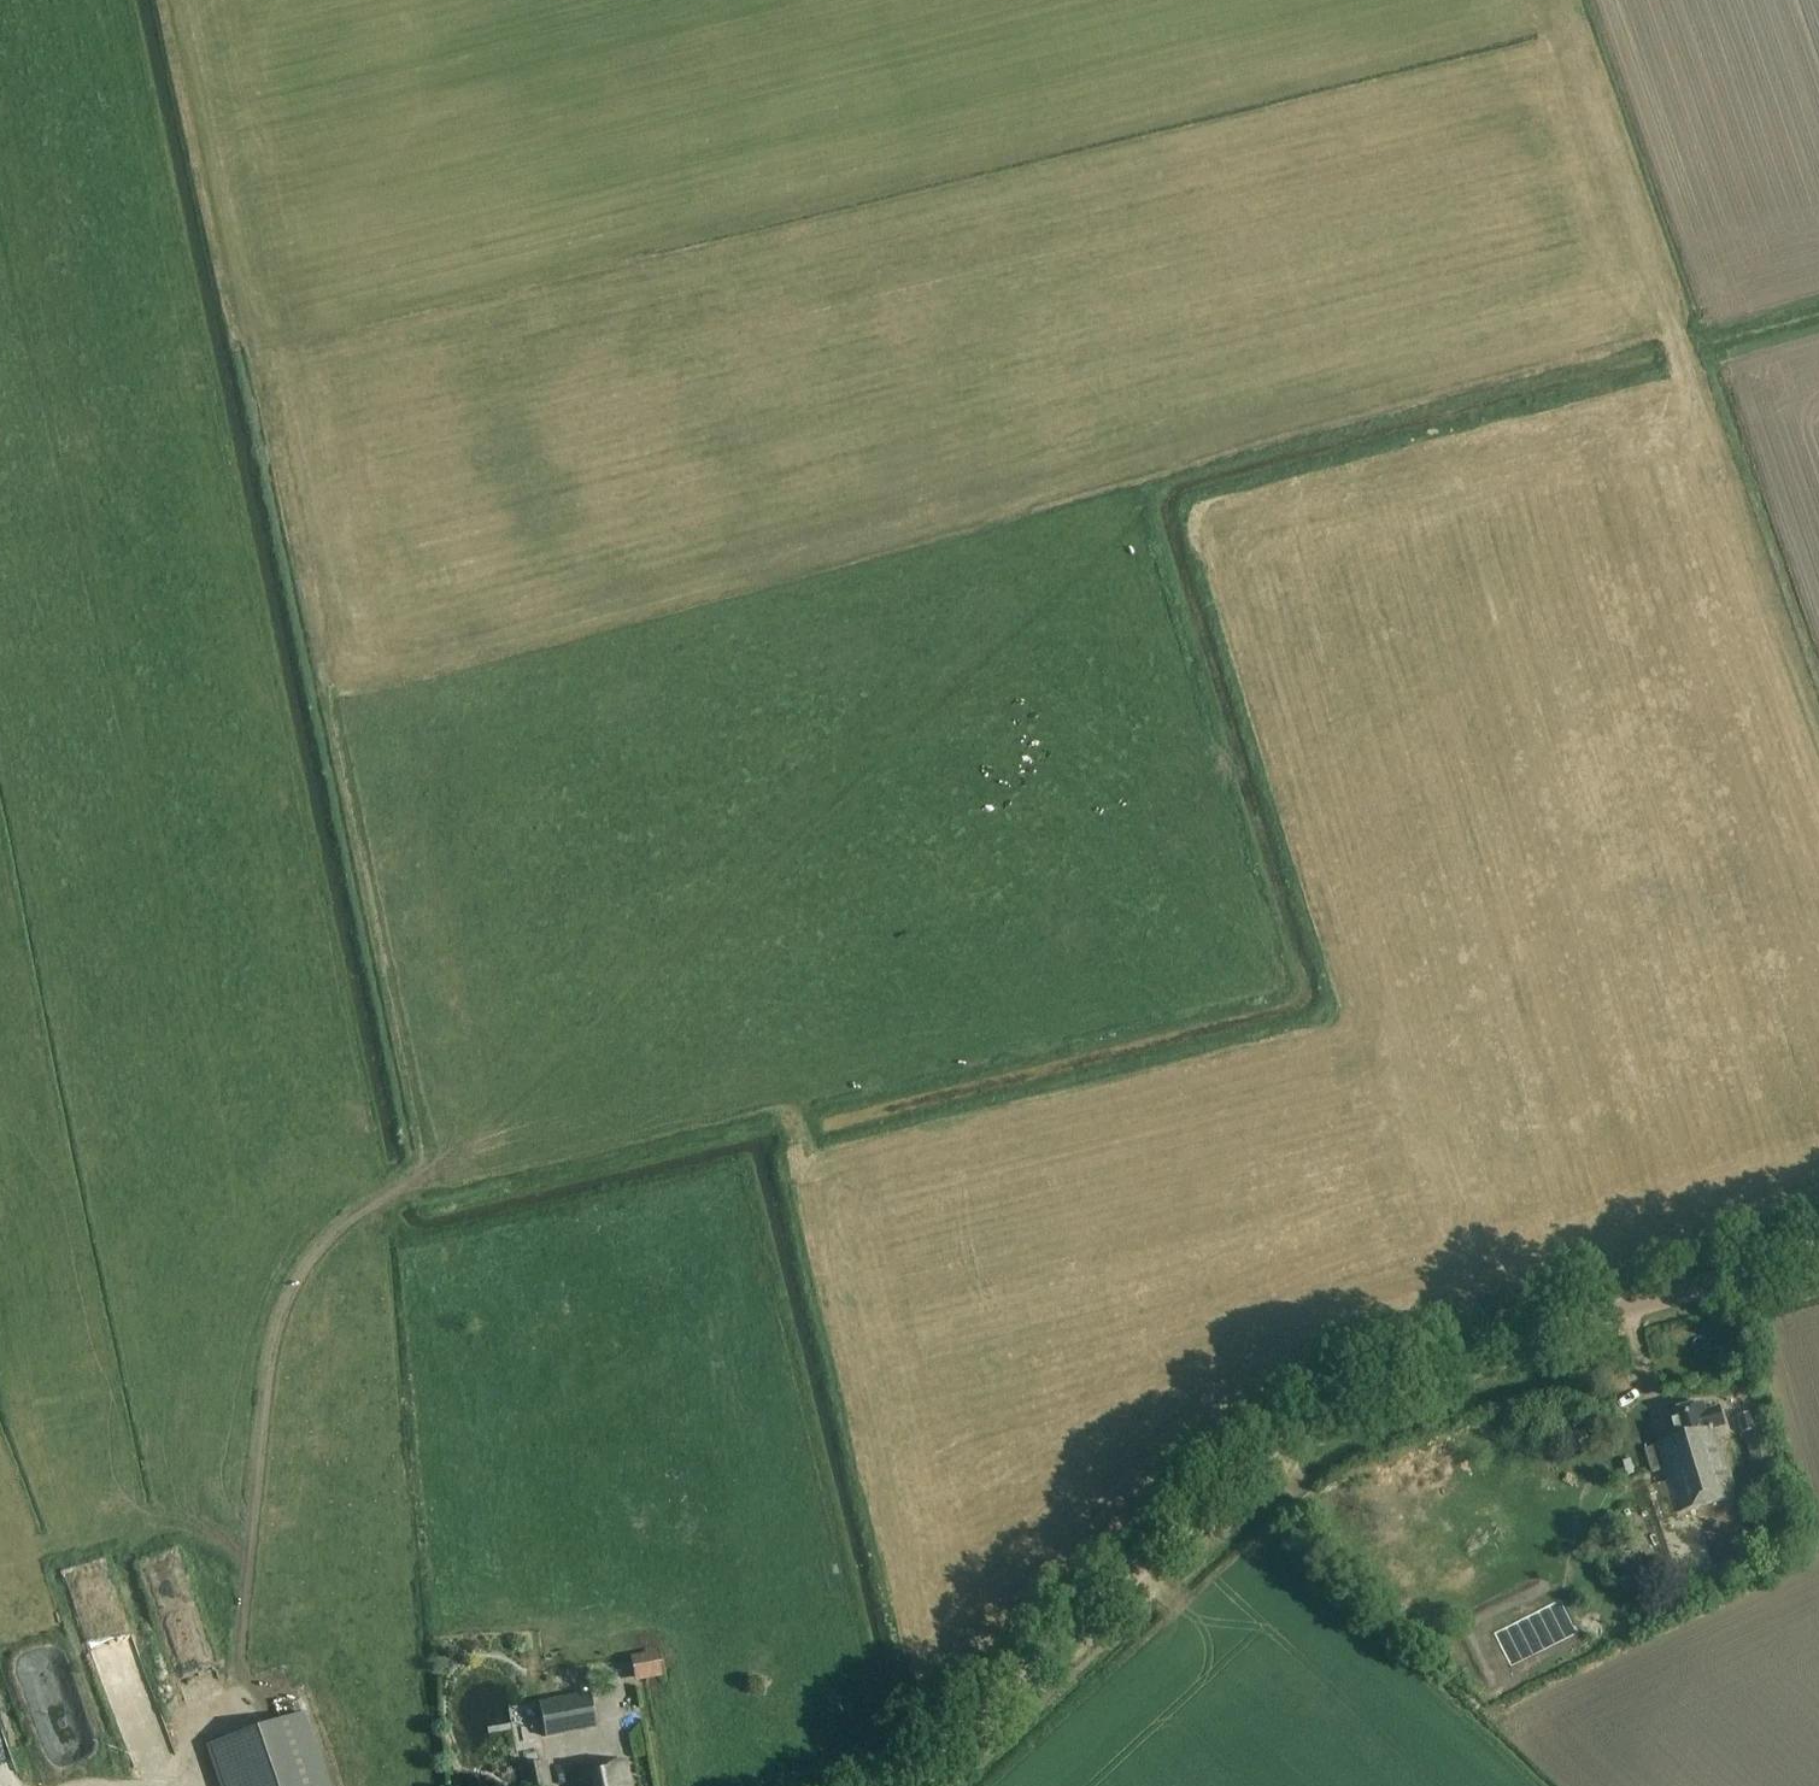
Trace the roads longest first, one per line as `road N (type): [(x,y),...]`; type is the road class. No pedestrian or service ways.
road 1 (tertiary): [(904,1785),(1292,1428),(1338,1398),(1392,1374),(1818,1254)]

